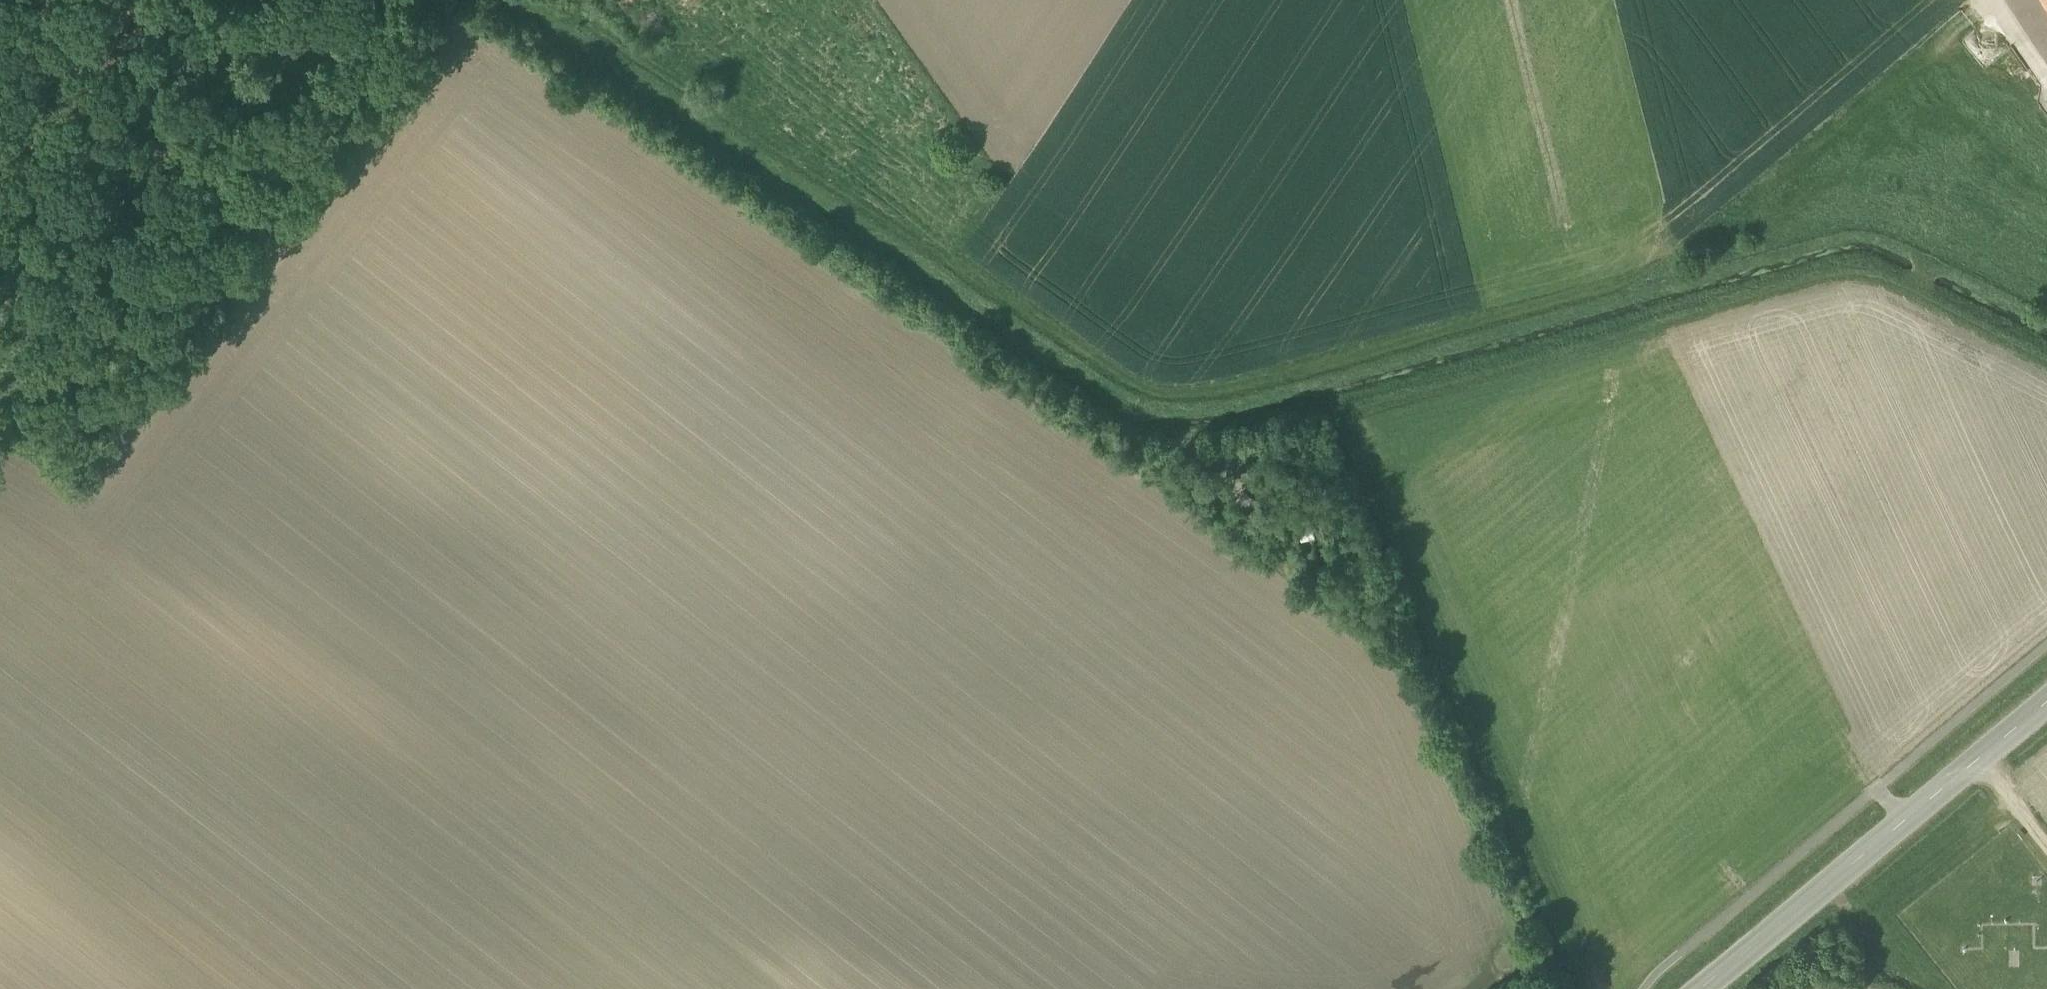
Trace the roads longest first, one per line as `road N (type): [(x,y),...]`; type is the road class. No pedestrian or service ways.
road 1 (tertiary): [(1701,988),(2046,702)]
road 2 (track): [(1980,0),(1938,70),(1949,209),(1920,288)]

